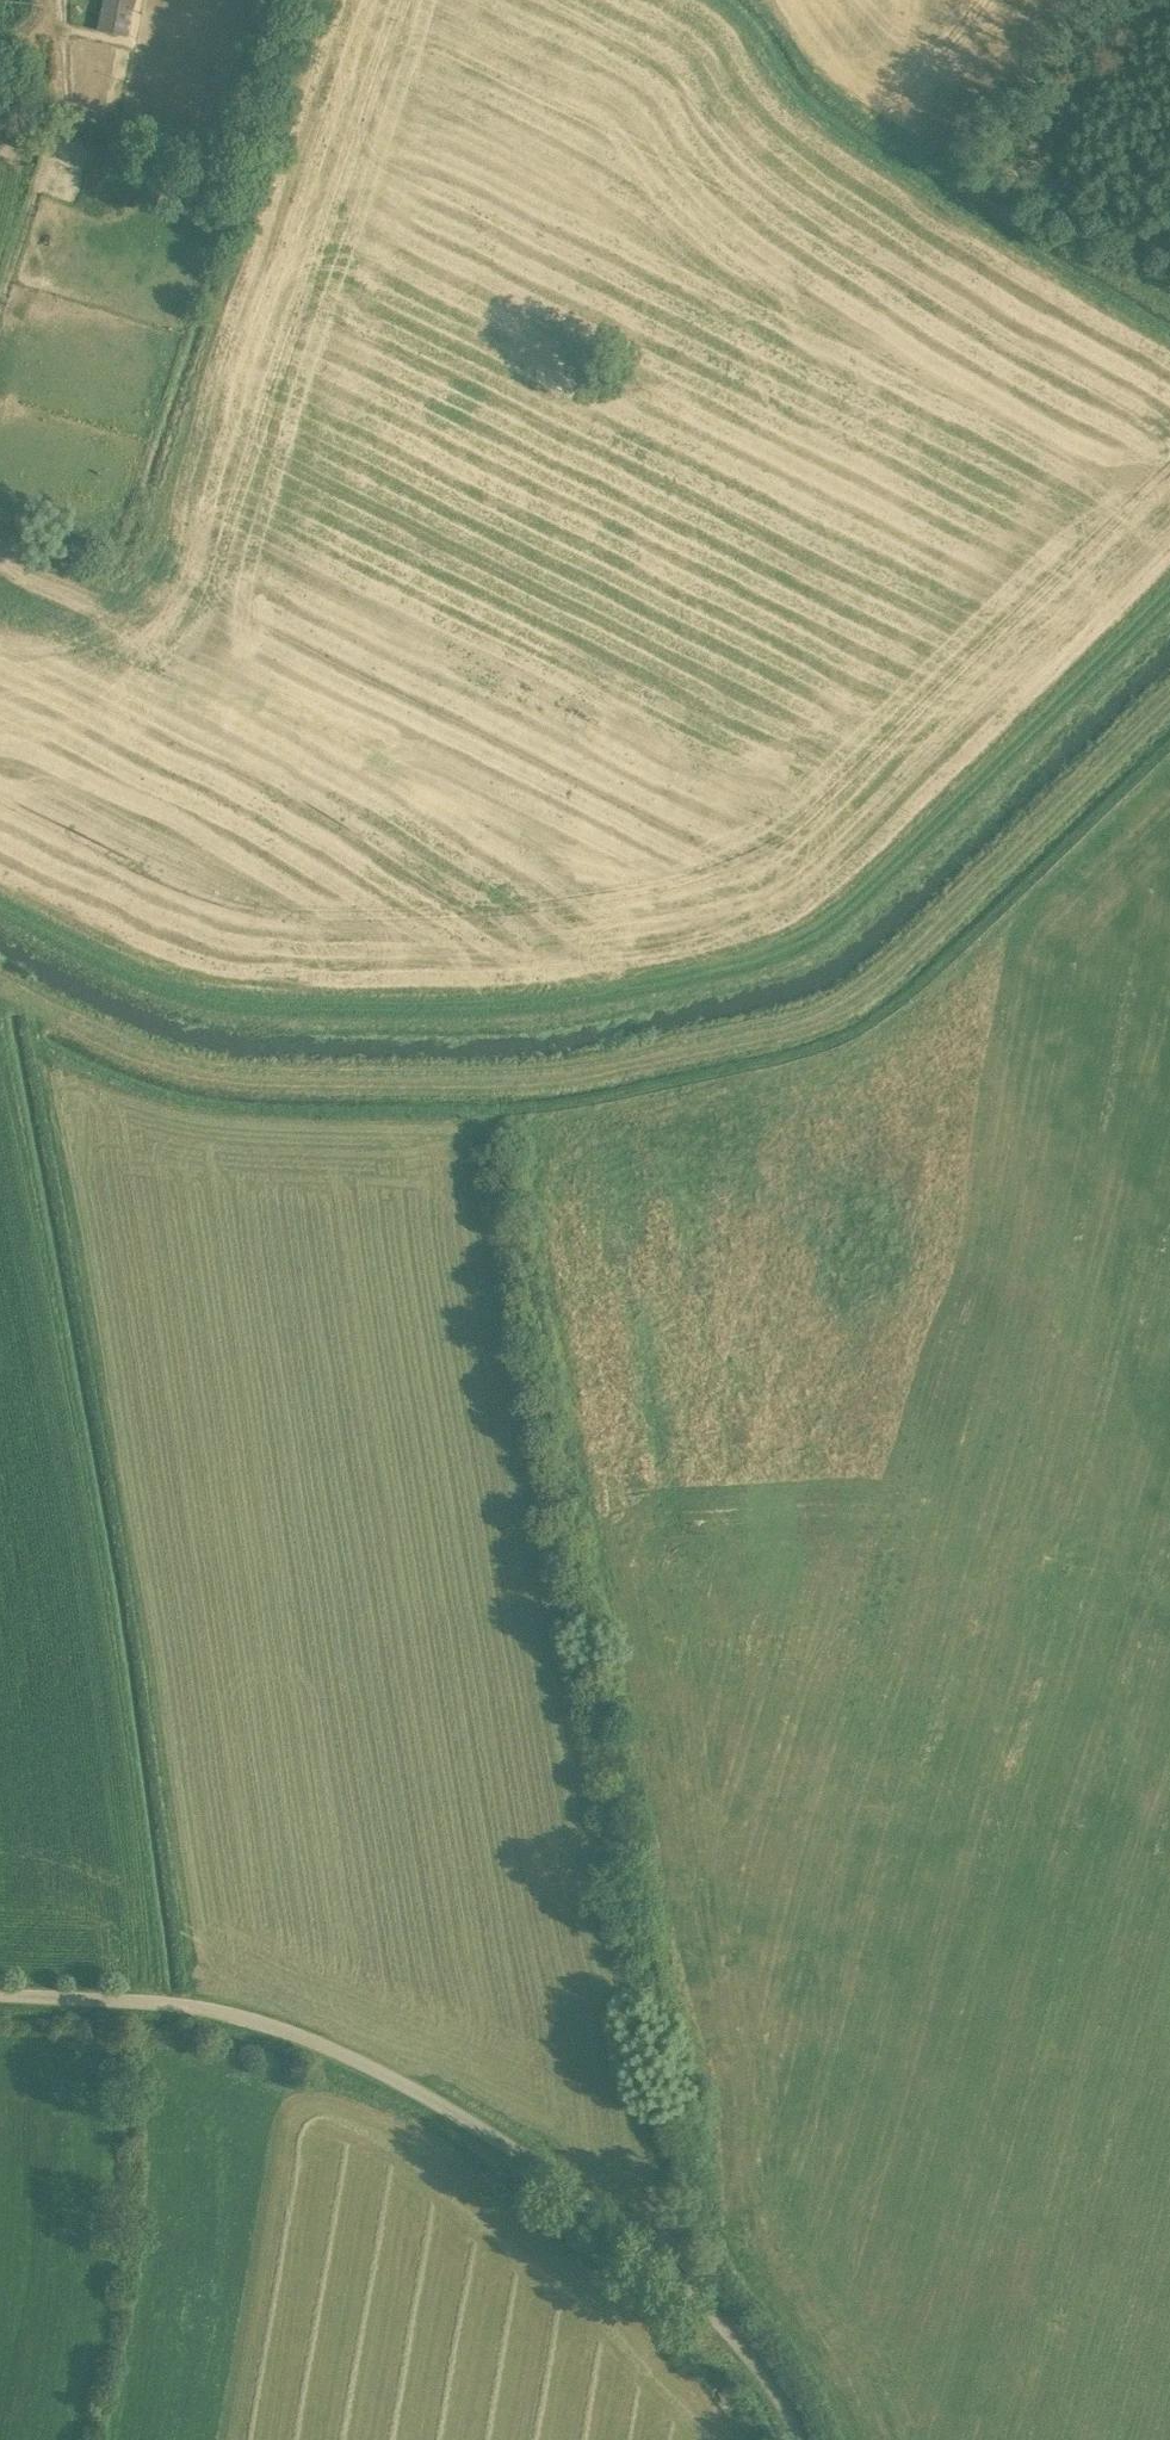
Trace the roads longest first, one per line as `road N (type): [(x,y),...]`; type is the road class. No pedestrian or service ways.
road 1 (unclassified): [(802,2439),(771,2390),(662,2267),(437,2102),(331,2044),(190,2009),(0,1999)]

